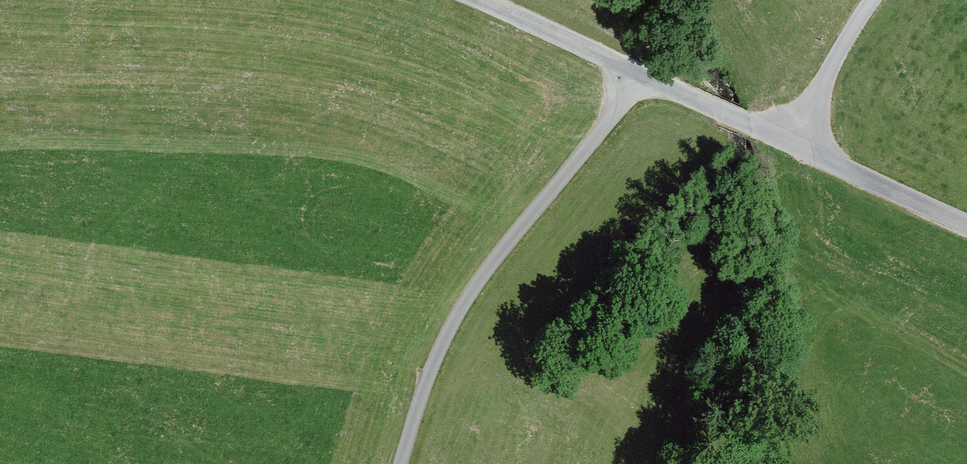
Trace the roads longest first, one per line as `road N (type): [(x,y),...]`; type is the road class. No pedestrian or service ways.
road 1 (tertiary): [(966,225),(478,0)]
road 2 (track): [(649,79),(489,261),(445,329),(397,463)]
road 3 (track): [(873,0),(792,144)]

